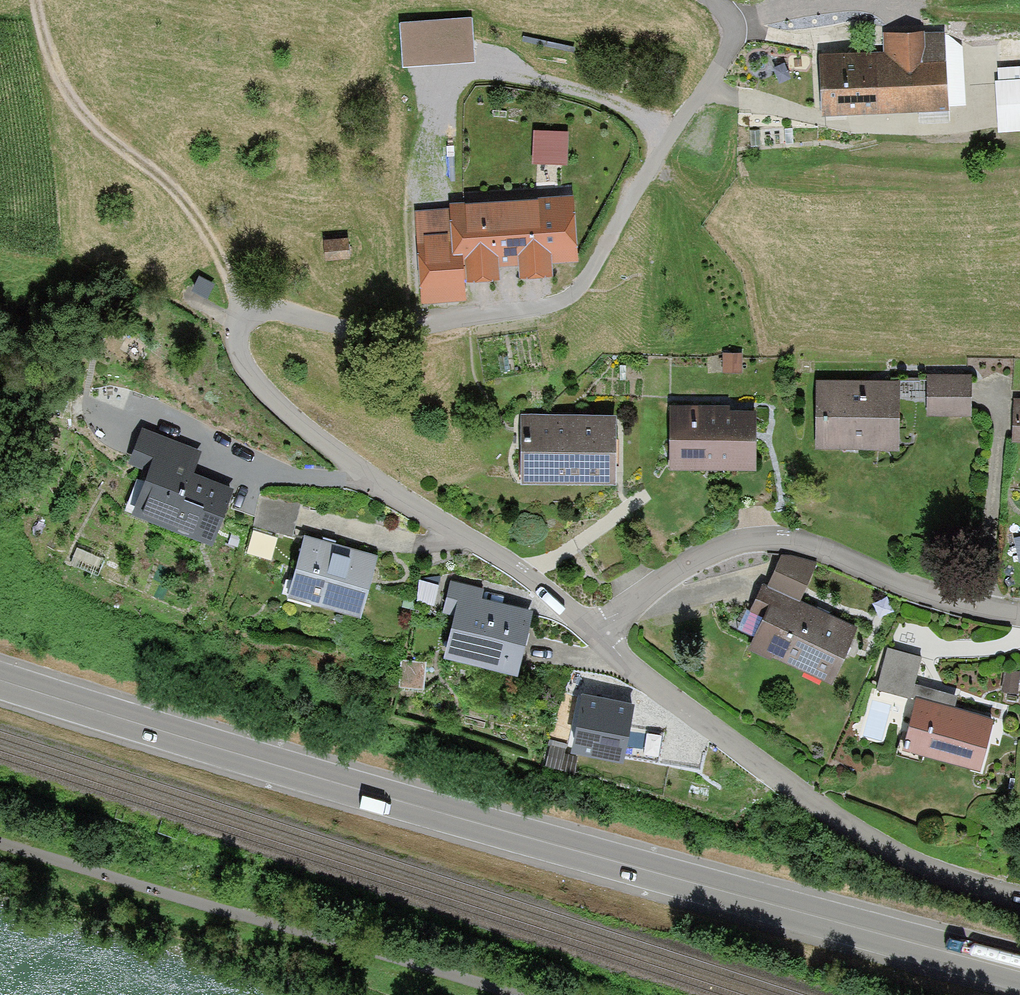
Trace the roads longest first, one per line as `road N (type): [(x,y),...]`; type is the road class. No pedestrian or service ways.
road 1 (residential): [(587,629),(295,425),(260,389),(234,339),(240,321),(271,310),(362,331),(412,329),(575,297),(709,89),(738,21)]
road 2 (secondary): [(1019,972),(463,818),(0,678)]
road 3 (residential): [(1019,898),(913,866),(841,825),(587,629)]
road 4 (residential): [(587,629),(637,604),(707,552),(768,536),(930,595),(1019,615)]
road 5 (track): [(240,321),(230,278),(191,208),(100,128),(54,65),(37,0)]

